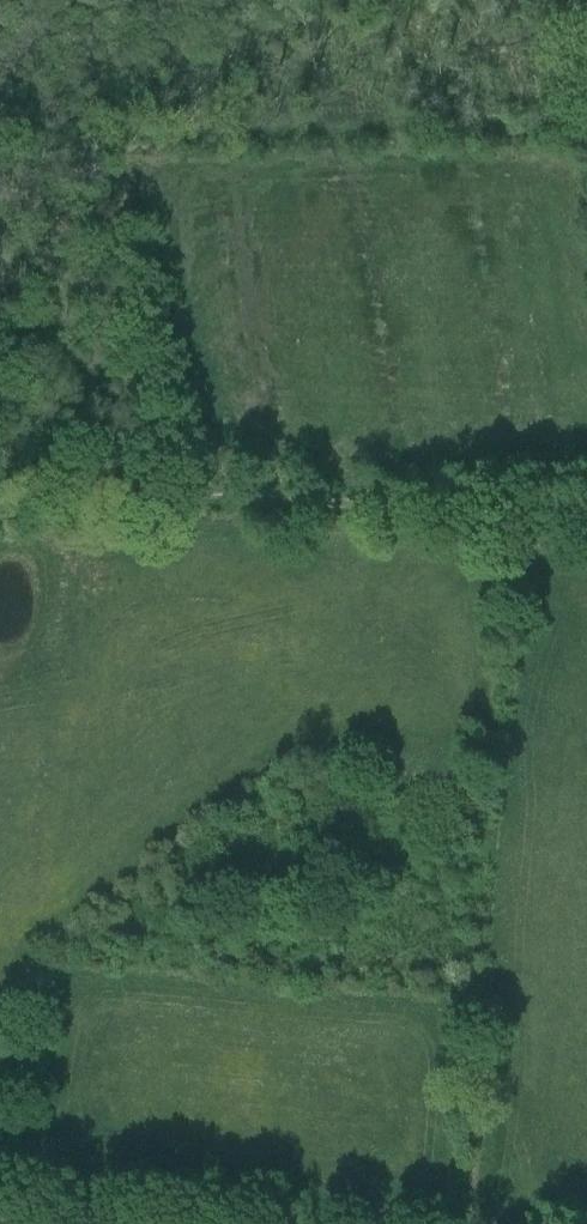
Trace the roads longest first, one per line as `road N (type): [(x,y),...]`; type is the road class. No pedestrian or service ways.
road 1 (track): [(0,134),(586,128)]

